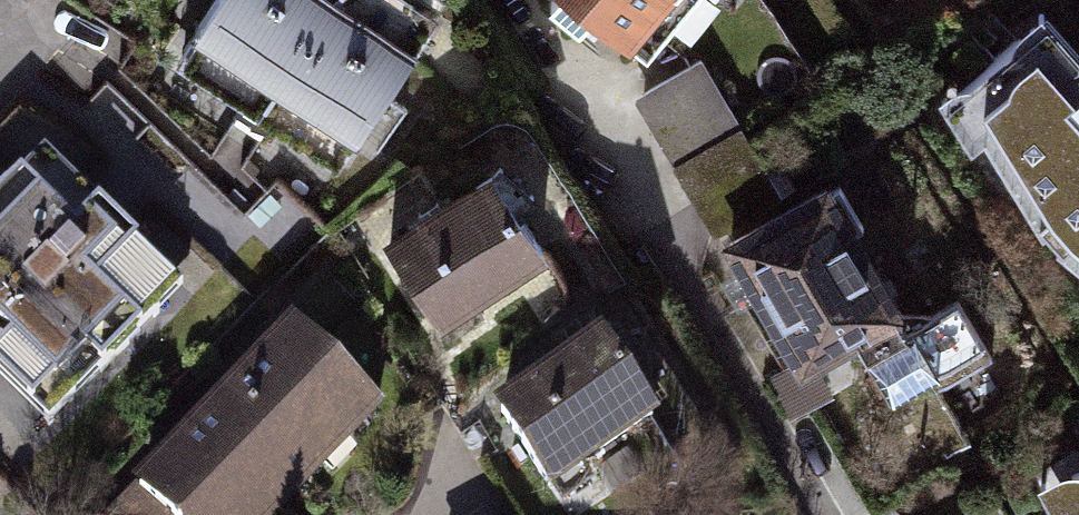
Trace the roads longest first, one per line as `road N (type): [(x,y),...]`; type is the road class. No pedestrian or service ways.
road 1 (residential): [(817,514),(533,36)]

